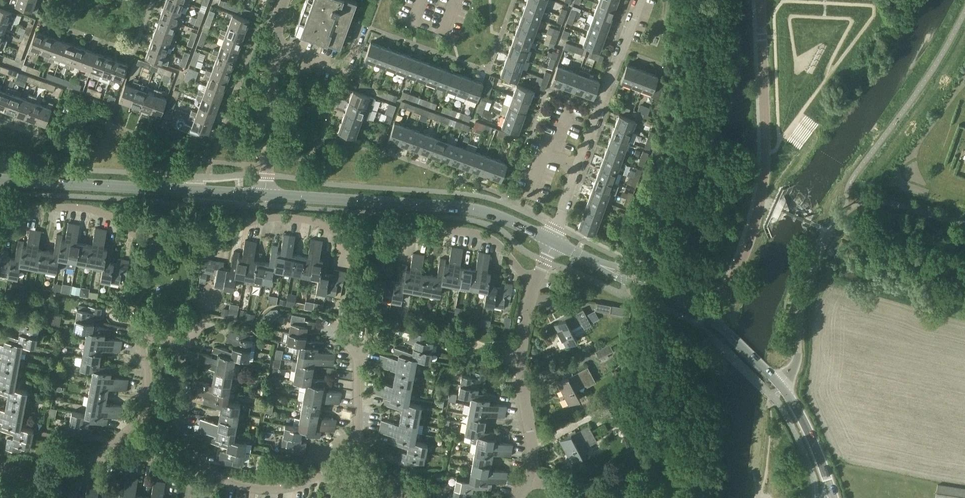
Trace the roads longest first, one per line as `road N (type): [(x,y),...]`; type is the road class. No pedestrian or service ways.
road 1 (residential): [(537,280),(498,244),(467,232),(446,231),(378,252),(296,217),(164,248),(86,207),(50,206),(0,226)]
road 2 (residential): [(706,315),(730,286),(760,199),(761,0)]
road 3 (unclassified): [(782,385),(798,356),(807,279),(842,214),(874,200),(964,223)]
road 4 (tertiary): [(553,240),(485,211),(268,194)]
road 5 (tertiary): [(268,194),(0,179)]
road 6 (residential): [(638,0),(553,240)]
road 7 (residential): [(531,469),(521,344),(537,280)]
road 8 (tertiary): [(706,315),(553,240)]
road 9 (residential): [(268,194),(275,45)]
road 10 (residential): [(139,339),(148,405),(135,430),(110,448)]
road 11 (residential): [(199,465),(177,400),(187,344)]
road 12 (residential): [(320,481),(262,488),(199,465)]
road 13 (tertiary): [(834,497),(782,385)]

